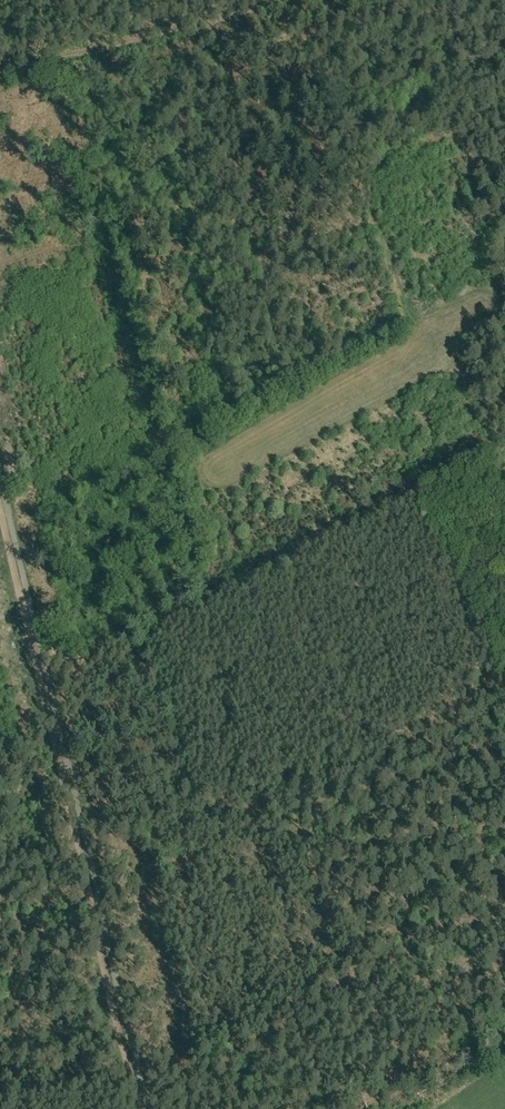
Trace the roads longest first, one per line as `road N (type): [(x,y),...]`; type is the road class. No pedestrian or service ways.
road 1 (track): [(139,1108),(0,518)]

